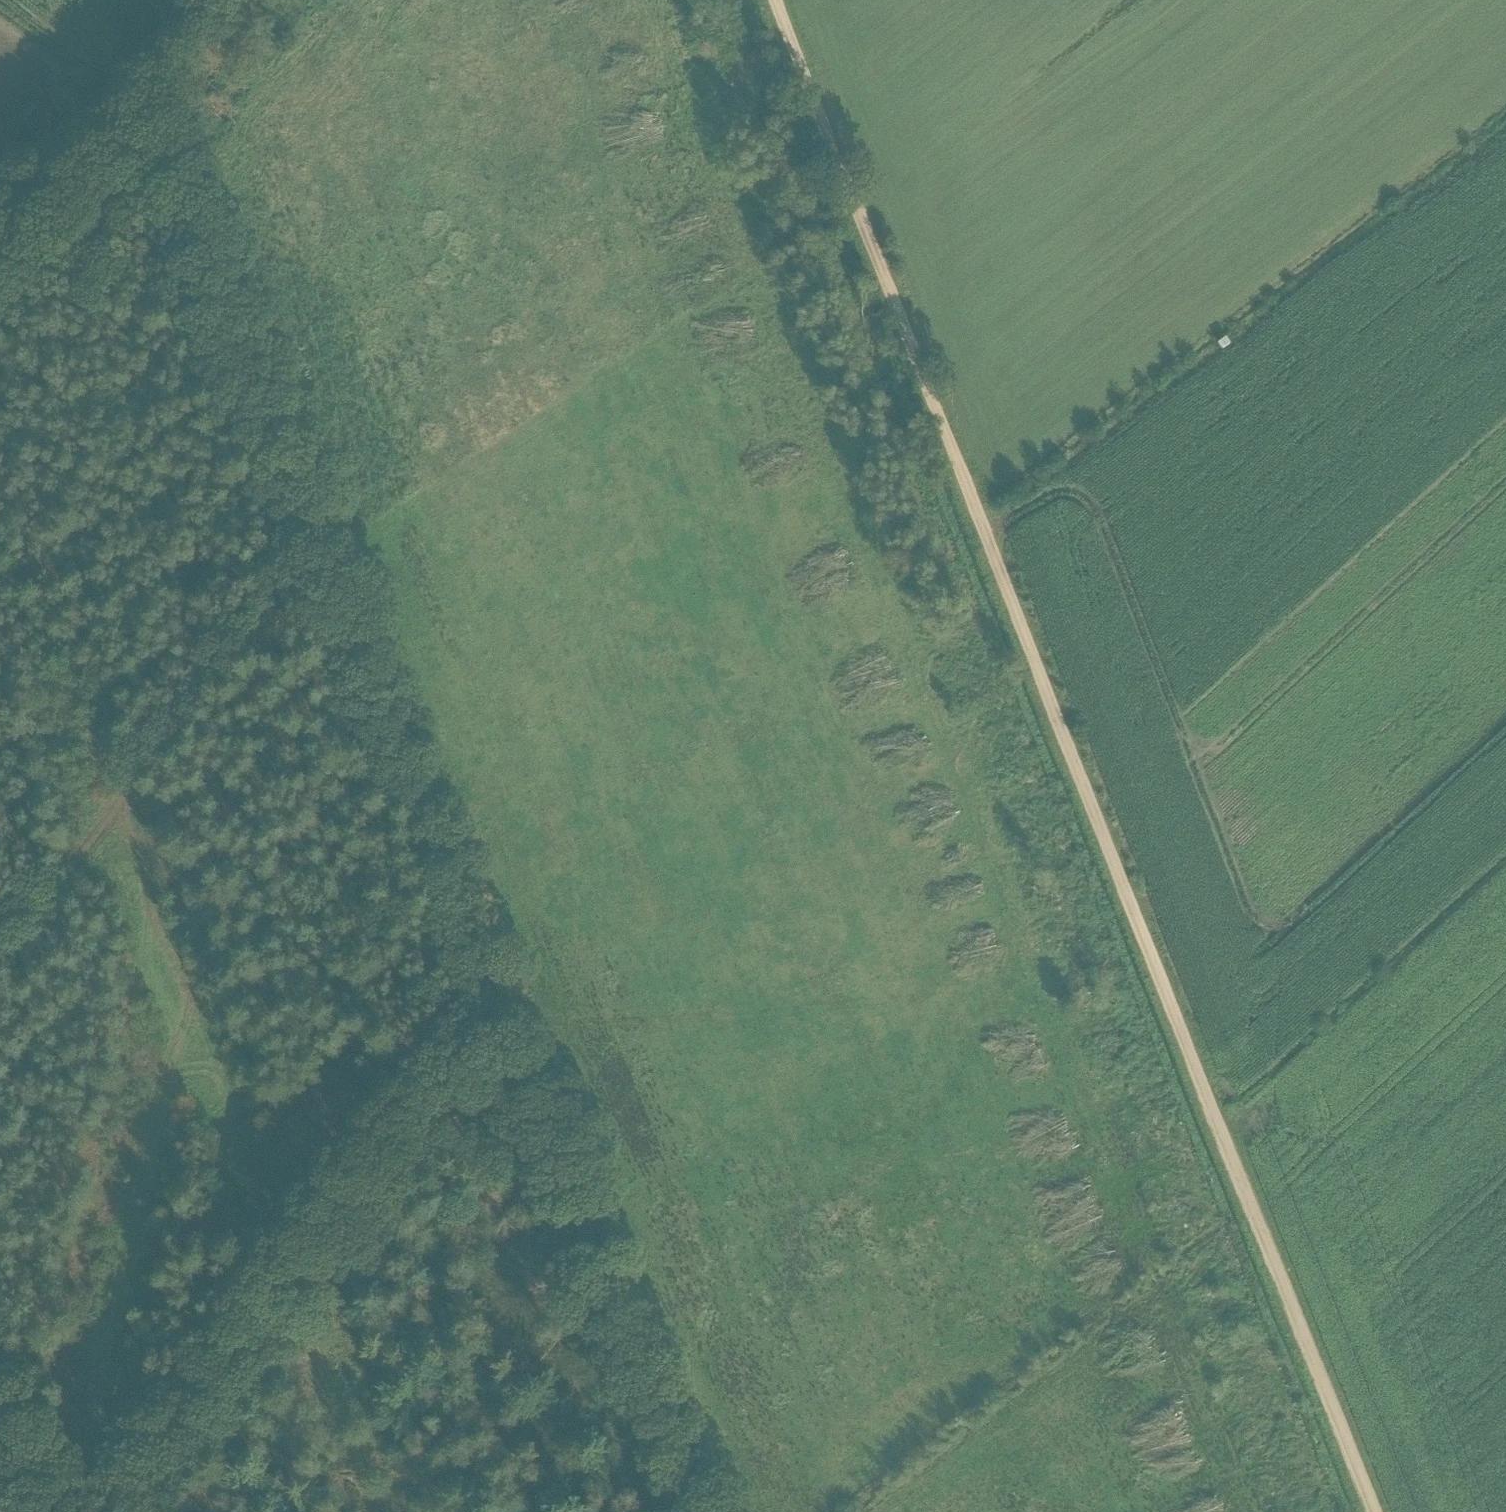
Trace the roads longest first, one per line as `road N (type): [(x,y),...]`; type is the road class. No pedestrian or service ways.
road 1 (track): [(770,0),(1361,1511)]
road 2 (track): [(0,275),(215,0)]

